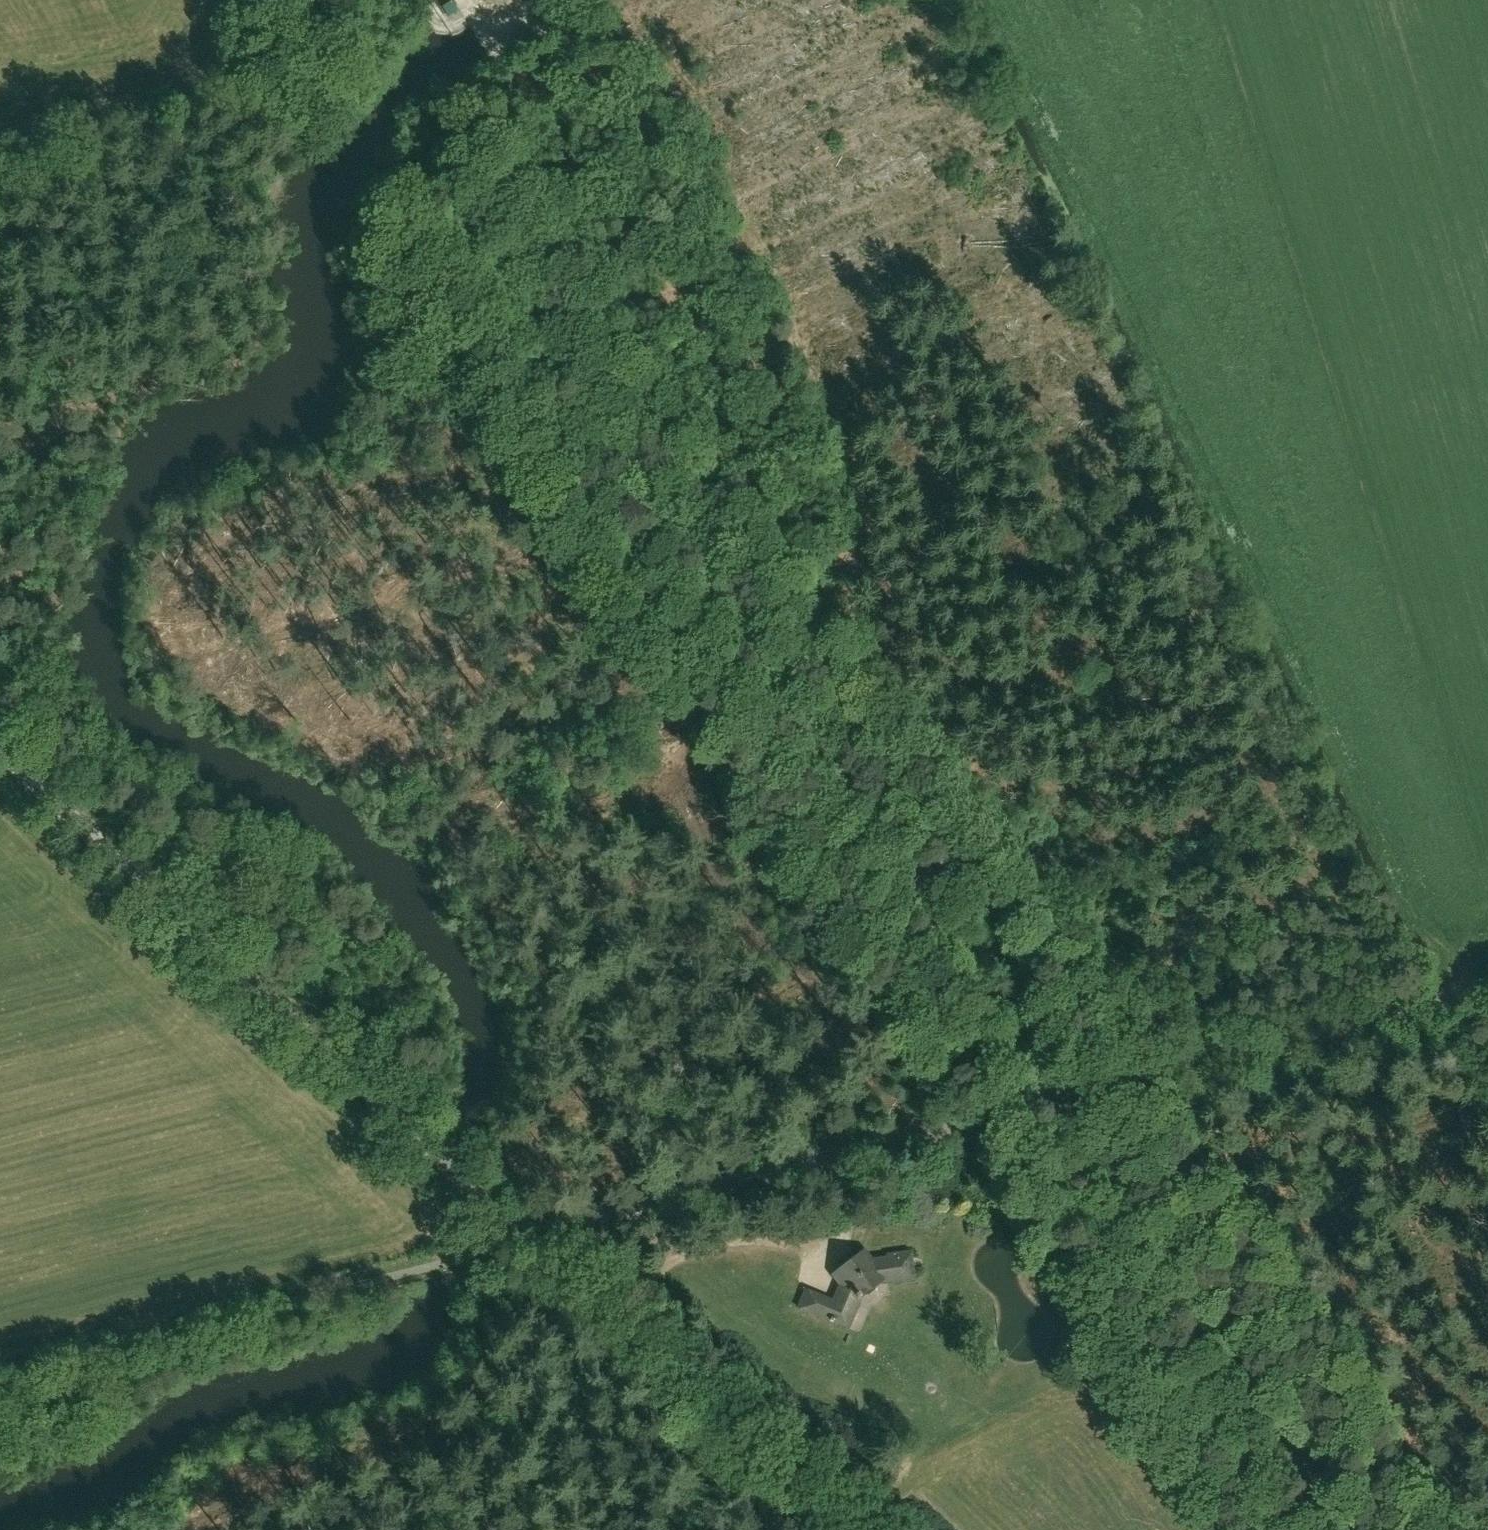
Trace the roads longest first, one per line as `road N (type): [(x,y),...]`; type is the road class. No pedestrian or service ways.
road 1 (unclassified): [(524,1236),(1487,990)]
road 2 (unclassified): [(524,1236),(0,751)]
road 3 (unclassified): [(819,1529),(524,1236)]
road 4 (track): [(479,105),(479,91),(566,35),(540,0)]

